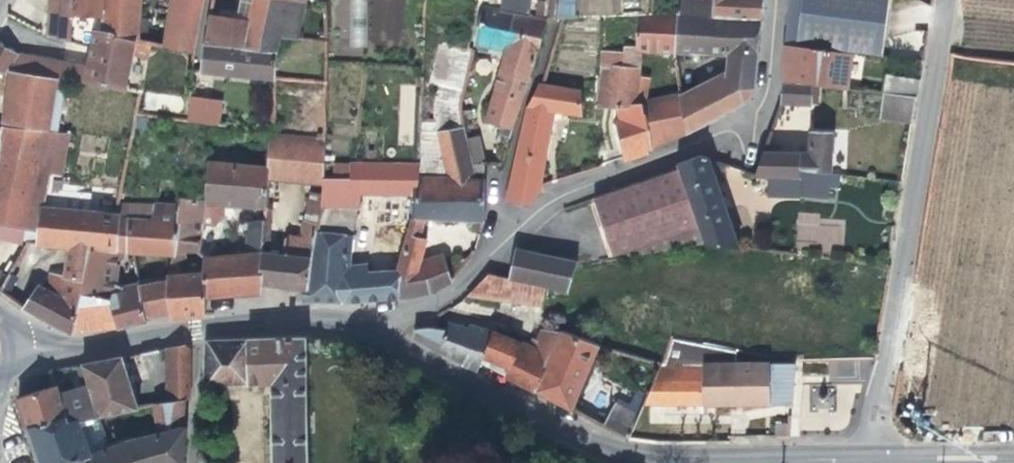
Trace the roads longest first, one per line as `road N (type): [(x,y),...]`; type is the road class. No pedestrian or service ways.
road 1 (residential): [(353,322),(444,295),(562,193),(767,111),(780,0)]
road 2 (tertiary): [(860,458),(685,458),(613,446),(353,322)]
road 3 (residential): [(941,0),(889,336),(860,458)]
road 4 (tertiary): [(195,329),(25,347)]
road 5 (tertiary): [(353,322),(307,318),(195,329)]
road 6 (tertiary): [(1013,457),(860,458)]
road 7 (residential): [(190,462),(195,329)]

